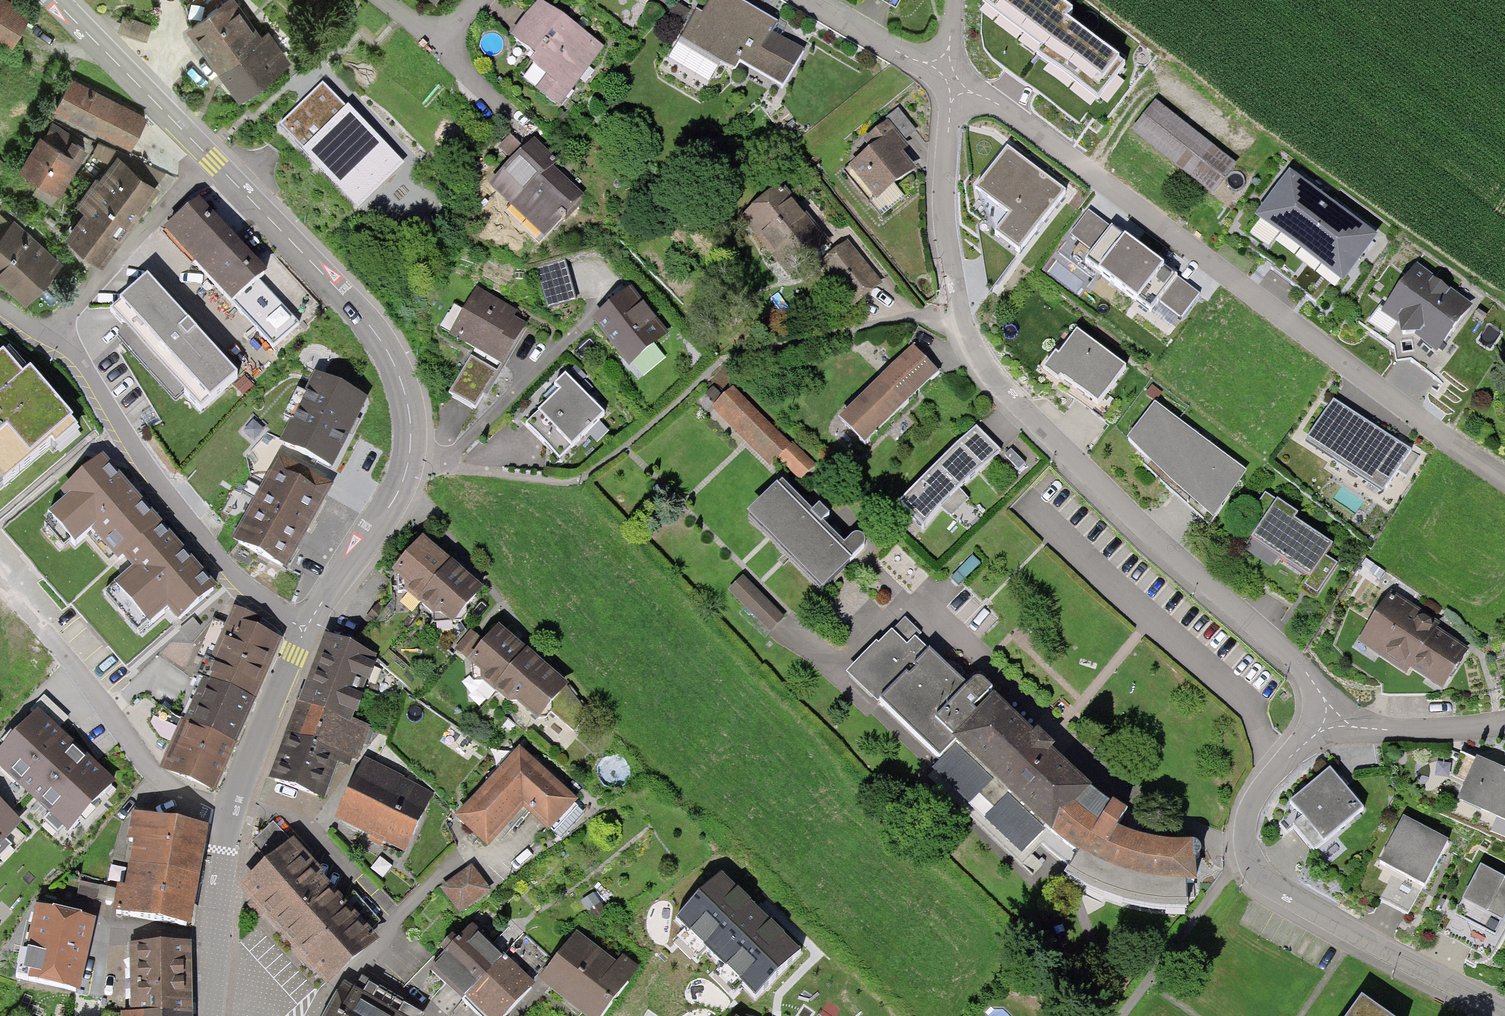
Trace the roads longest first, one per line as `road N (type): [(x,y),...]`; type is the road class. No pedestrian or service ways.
road 1 (residential): [(1333,723),(1304,677),(1129,524),(978,356),(955,312),(947,266),(941,186),(949,73)]
road 2 (residential): [(1504,475),(1342,365),(949,73)]
road 3 (residential): [(300,629),(388,508),(408,456),(406,410),(394,364),(361,317),(210,160)]
road 4 (residential): [(1333,723),(1283,760),(1246,817),(1241,853),(1268,885),(1504,1014)]
road 5 (residential): [(300,629),(220,566),(52,335)]
road 6 (residential): [(0,581),(156,781),(186,803),(228,814)]
road 7 (residential): [(210,160),(52,335)]
road 8 (residential): [(210,160),(54,0)]
road 9 (residential): [(228,814),(300,629)]
road 10 (residential): [(1504,719),(1455,727),(1333,723)]
road 11 (residential): [(210,984),(228,814)]
road 12 (residential): [(949,73),(808,0)]

